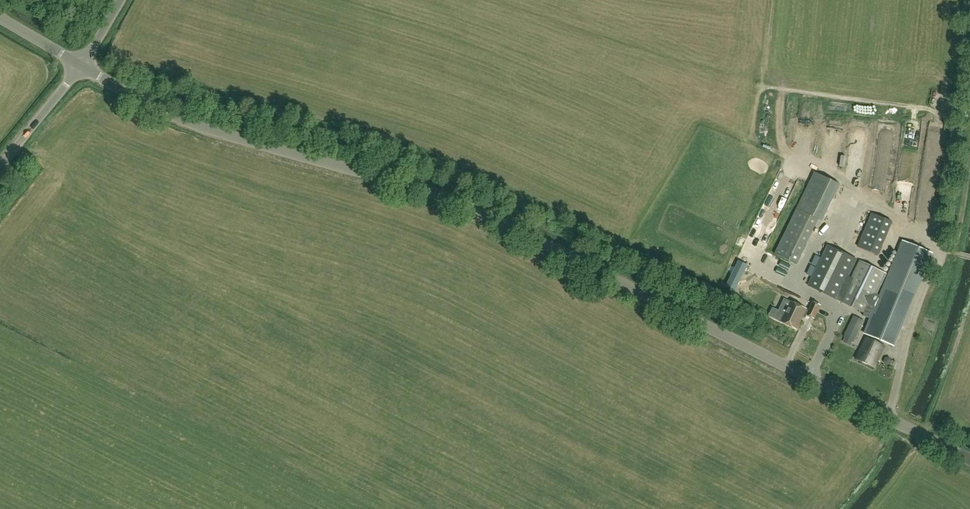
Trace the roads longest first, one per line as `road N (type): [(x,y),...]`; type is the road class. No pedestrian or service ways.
road 1 (unclassified): [(969,460),(476,212),(196,126),(81,66)]
road 2 (unclassified): [(0,168),(81,66)]

